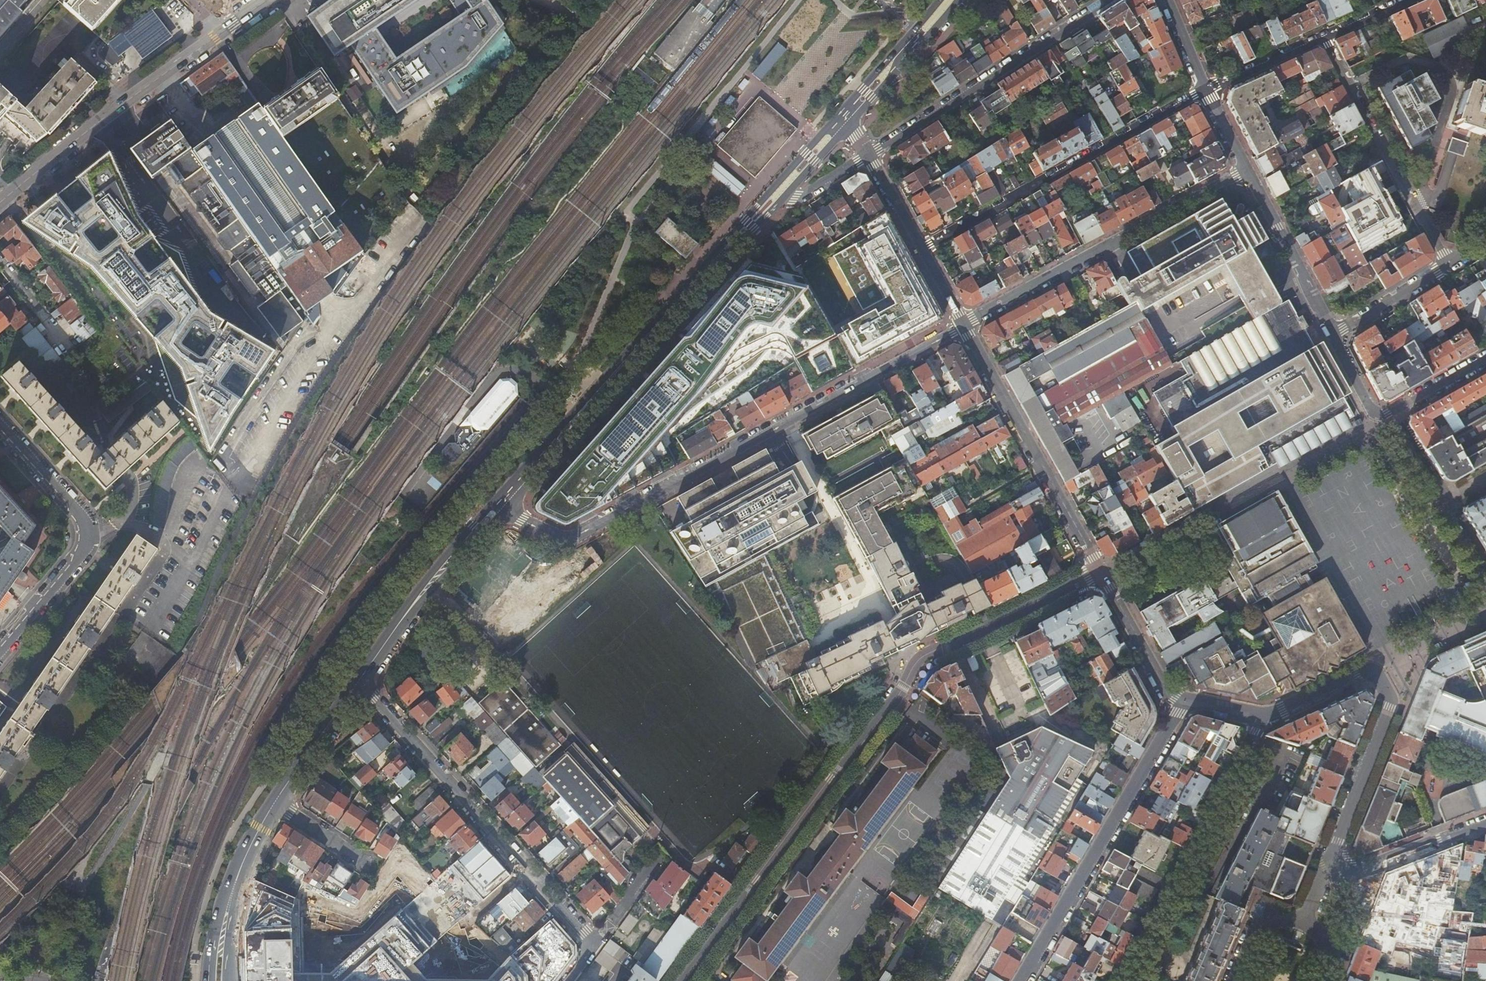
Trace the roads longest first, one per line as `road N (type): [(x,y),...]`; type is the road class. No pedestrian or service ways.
road 1 (residential): [(1100,571),(922,658),(685,980)]
road 2 (residential): [(963,325),(574,539),(498,504)]
road 3 (residential): [(358,684),(595,942)]
road 4 (secondary): [(498,504),(730,248)]
road 5 (residential): [(1262,717),(1357,673),(1372,673),(1390,695),(1326,873)]
road 6 (secondary): [(0,203),(268,0)]
road 7 (residential): [(922,250),(1205,90)]
road 8 (residential): [(963,325),(1246,171)]
road 9 (residential): [(1183,701),(1022,980)]
road 10 (residential): [(1262,717),(1121,980)]
road 11 (residential): [(1112,0),(869,156)]
road 12 (residential): [(0,651),(84,552),(84,521),(0,426)]
road 13 (residential): [(963,325),(1100,571)]
road 14 (residential): [(1324,37),(1446,264)]
road 15 (secondary): [(358,684),(498,504)]
road 16 (residential): [(1485,359),(1379,417),(1332,335)]
road 17 (secondary): [(858,93),(730,248)]
road 18 (residential): [(1246,171),(1332,335)]
road 19 (residential): [(1485,824),(1367,869),(1326,873)]
road 20 (residential): [(1100,571),(1167,691),(1183,701)]
road 21 (secondary): [(275,804),(358,684)]
road 22 (residential): [(1332,335),(1446,264)]
road 23 (residential): [(1205,90),(1324,37)]
road 24 (residential): [(275,804),(379,872)]
road 25 (secondary): [(940,0),(858,93)]

